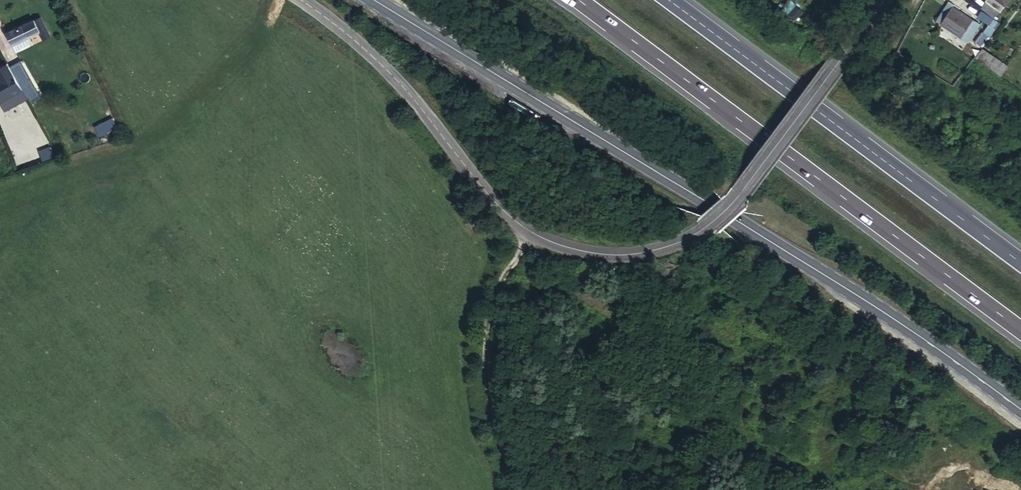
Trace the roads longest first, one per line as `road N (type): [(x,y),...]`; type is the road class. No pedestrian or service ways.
road 1 (secondary): [(374,0),(883,312),(1020,410)]
road 2 (motorway): [(579,0),(1020,330)]
road 3 (unclassified): [(689,237),(665,248),(593,257),(514,219),(402,74),(299,0)]
road 4 (motorway): [(1020,262),(672,0)]
road 5 (unclassified): [(689,237),(749,180),(883,0)]
road 6 (track): [(530,227),(486,312),(482,356),(493,419),(521,489)]

